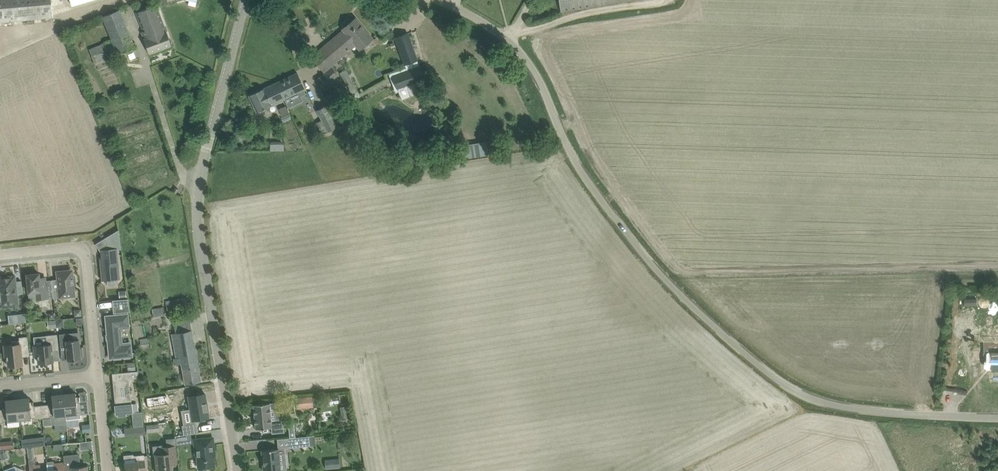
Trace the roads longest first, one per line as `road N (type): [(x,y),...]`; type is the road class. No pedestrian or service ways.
road 1 (unclassified): [(997,416),(830,404),(765,371),(644,256),(570,153),(524,55),(440,0)]
road 2 (tertiary): [(239,470),(198,199),(246,0)]
road 3 (residential): [(98,376),(85,248)]

